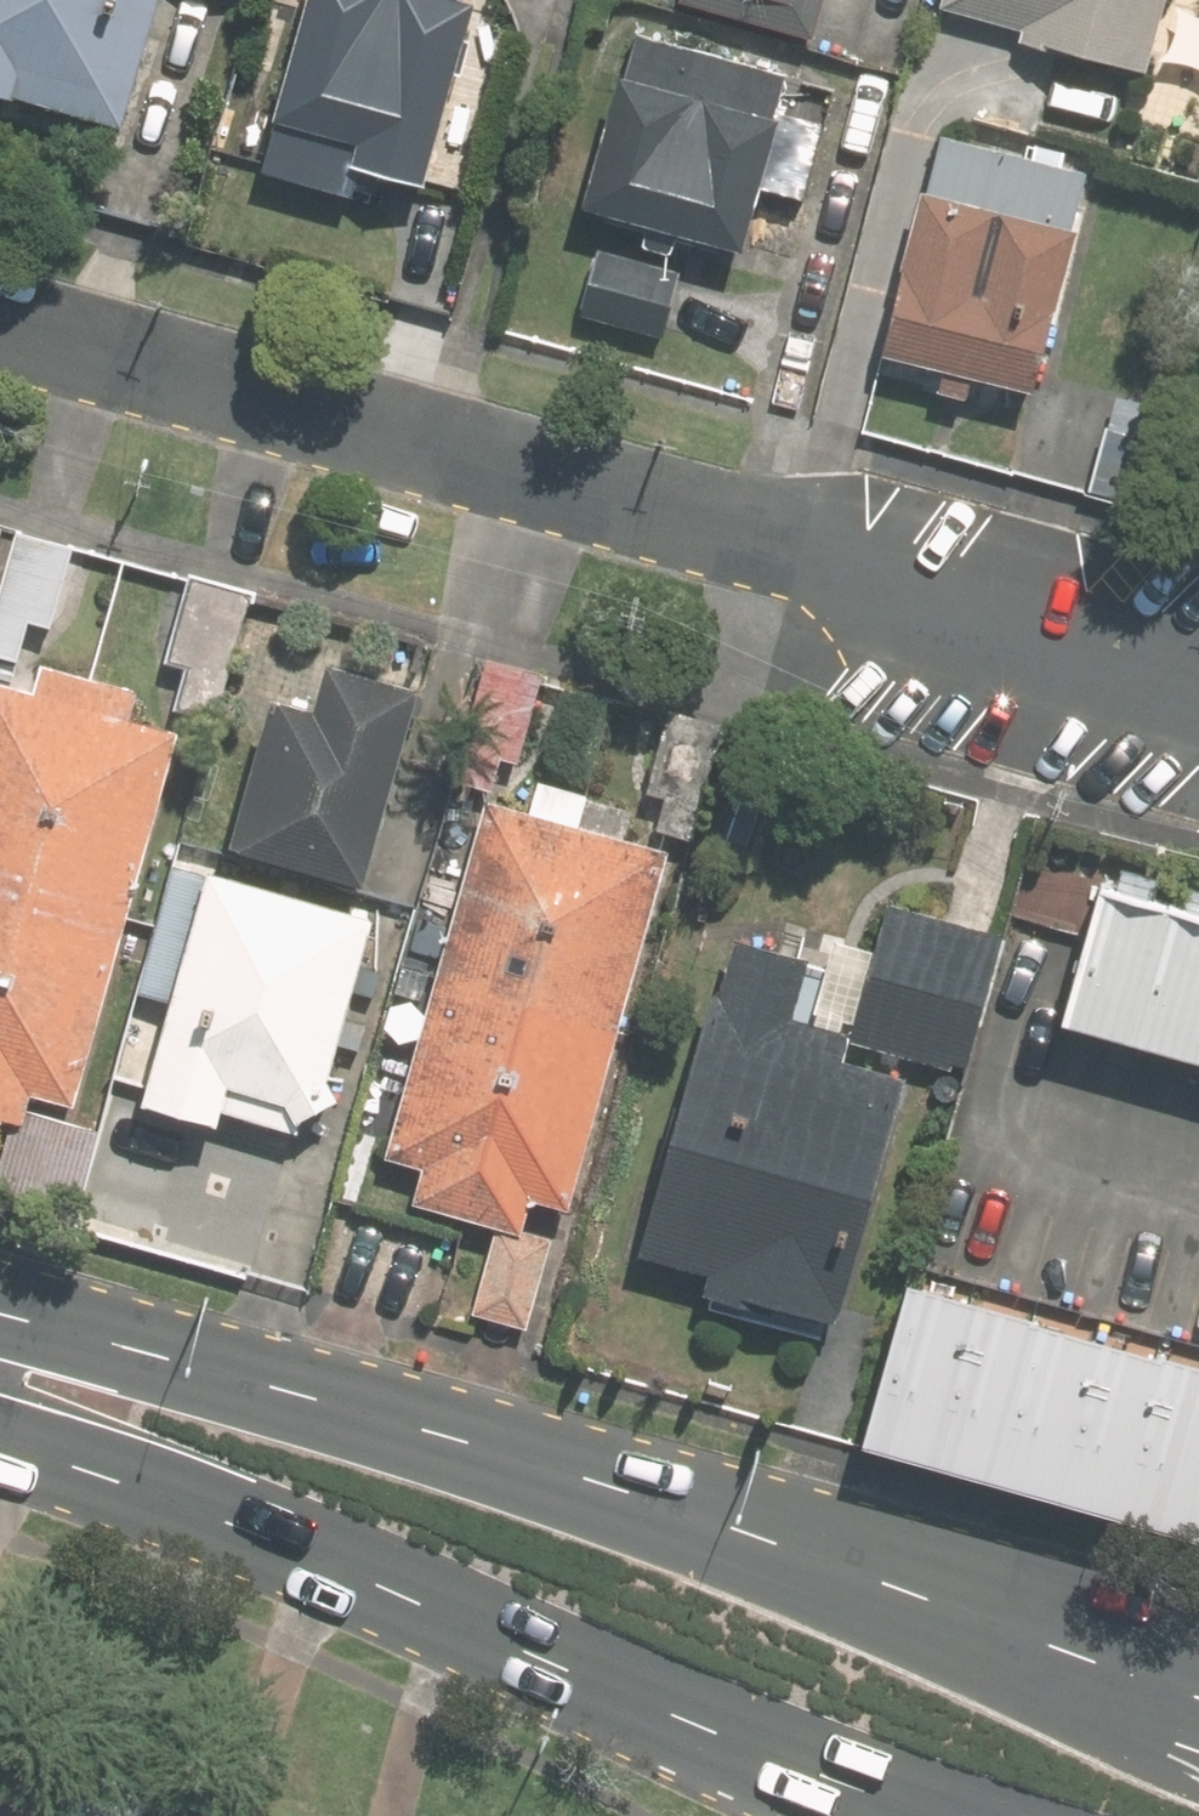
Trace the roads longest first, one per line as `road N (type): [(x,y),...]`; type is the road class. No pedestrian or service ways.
road 1 (primary): [(0,1337),(186,1366),(1198,1690)]
road 2 (residential): [(0,331),(1198,671)]
road 3 (primary): [(955,1815),(0,1412)]

